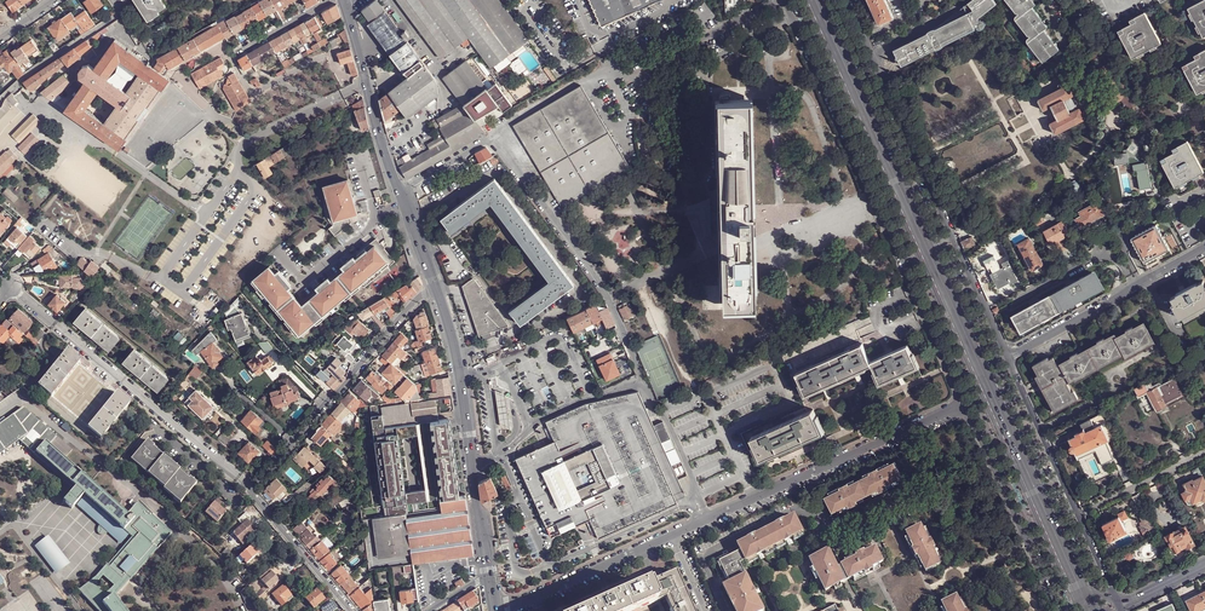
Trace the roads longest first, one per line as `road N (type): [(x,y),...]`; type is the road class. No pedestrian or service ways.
road 1 (residential): [(641,376),(599,281),(492,136),(399,190)]
road 2 (unclassified): [(784,0),(936,340)]
road 3 (residential): [(966,405),(672,536)]
road 4 (tertiary): [(489,580),(458,355),(438,290)]
road 5 (residential): [(438,290),(423,294),(252,492)]
road 6 (primary): [(927,248),(816,0)]
road 7 (unclassified): [(953,237),(846,0)]
road 8 (residential): [(1007,357),(1204,249)]
road 9 (tertiary): [(399,190),(342,0)]
road 10 (residential): [(672,536),(493,609)]
road 11 (primary): [(1025,465),(948,297)]
road 12 (residential): [(115,0),(118,16),(23,79),(0,105)]
road 13 (residential): [(353,610),(252,492)]
road 14 (primary): [(1084,598),(1025,465)]
road 15 (residential): [(1078,515),(1204,452)]
road 16 (unclassified): [(1063,483),(1007,357)]
road 17 (unclassified): [(1007,357),(953,237)]

